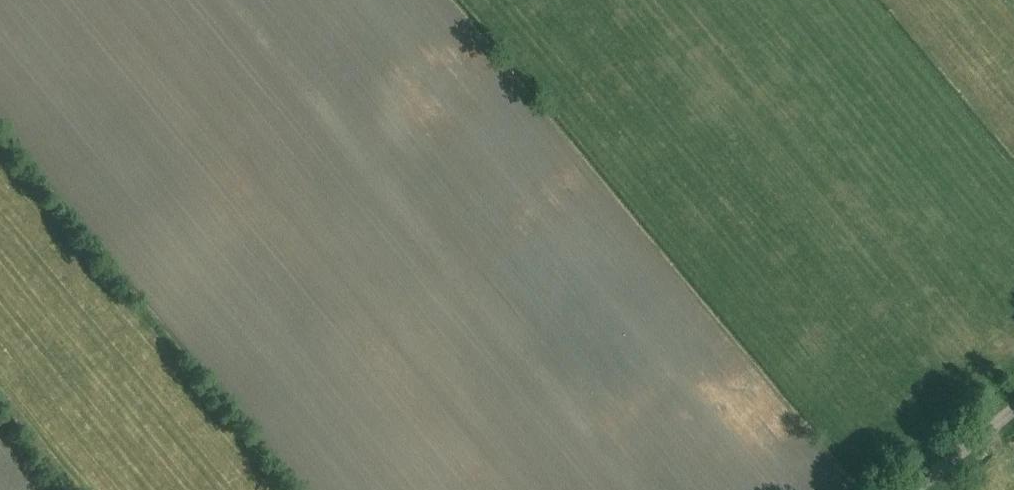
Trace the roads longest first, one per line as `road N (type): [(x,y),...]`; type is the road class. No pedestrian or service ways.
road 1 (track): [(907,489),(1013,403)]

